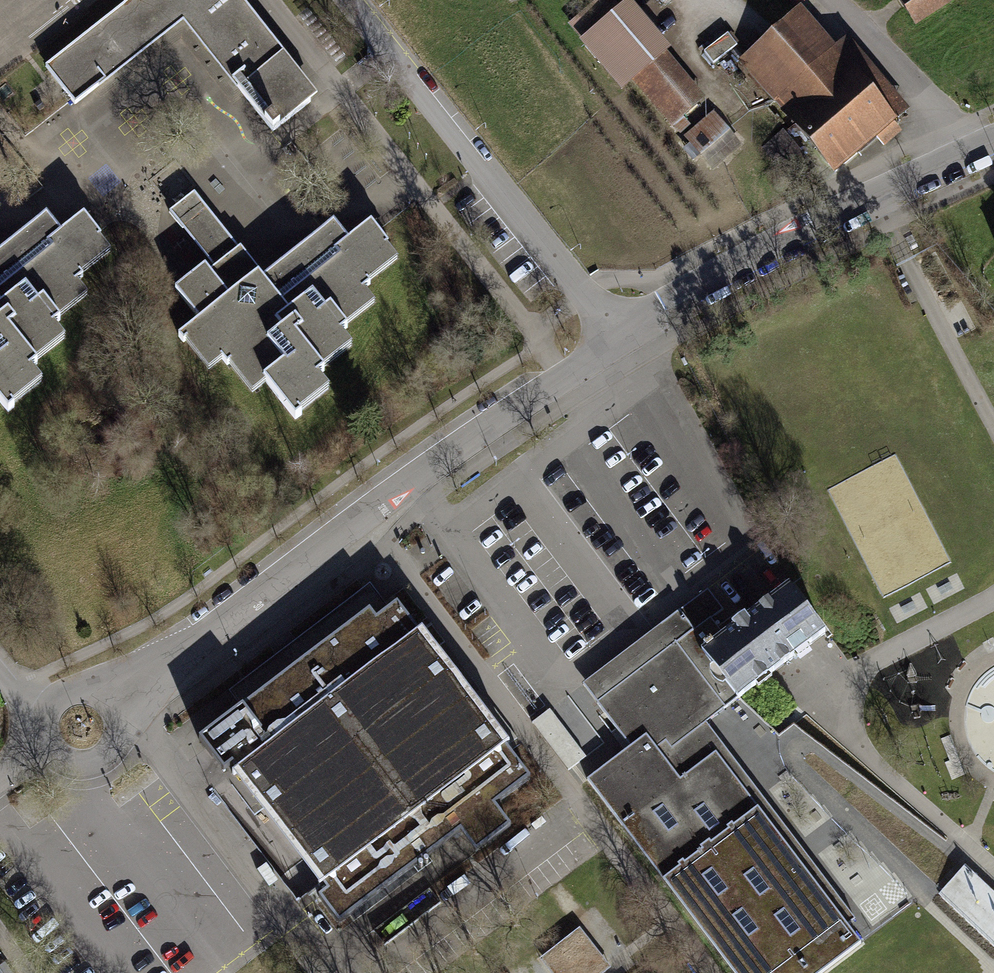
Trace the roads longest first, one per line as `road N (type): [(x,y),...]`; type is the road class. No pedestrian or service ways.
road 1 (residential): [(612,336),(110,701)]
road 2 (residential): [(993,135),(612,336)]
road 3 (residential): [(612,336),(346,0)]
road 4 (residential): [(46,716),(55,752),(90,763),(119,735),(110,701)]

